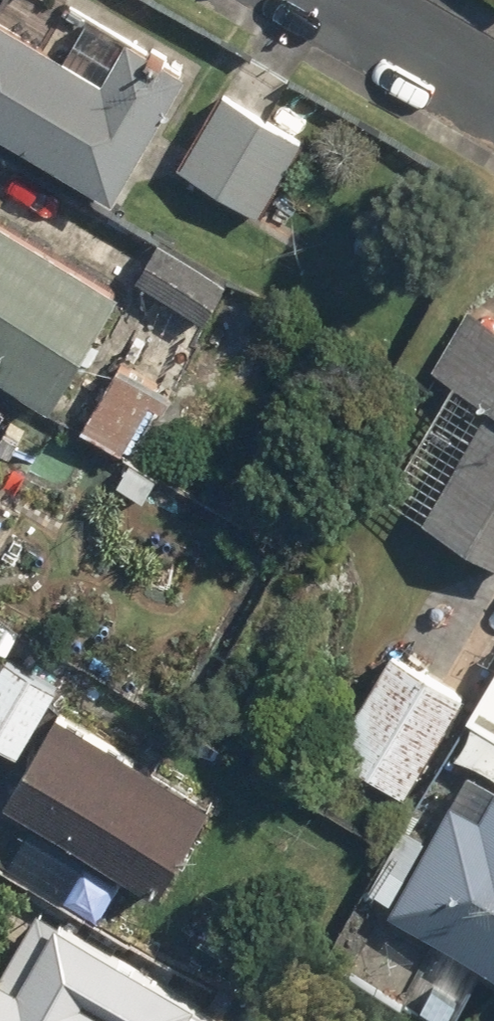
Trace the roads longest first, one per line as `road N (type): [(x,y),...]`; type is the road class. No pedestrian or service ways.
road 1 (residential): [(493,82),(349,0)]

